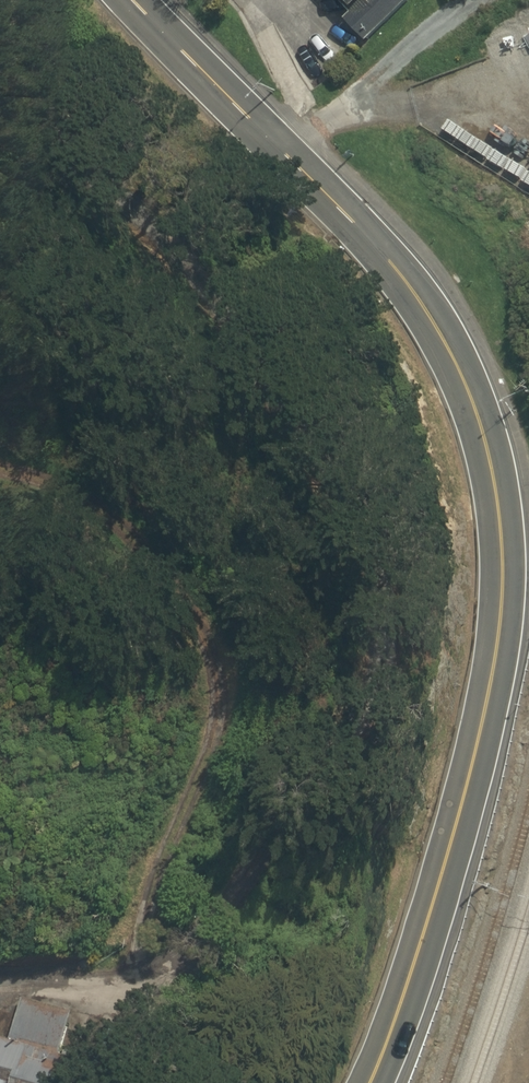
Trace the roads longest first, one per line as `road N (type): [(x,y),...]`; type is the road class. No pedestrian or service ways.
road 1 (secondary): [(374,1082),(402,1012),(499,665),(504,566),(491,467),(448,343),(397,269),(137,0)]
road 2 (track): [(487,709),(350,767),(206,933),(130,994),(138,921),(196,783),(214,630),(127,509),(0,475)]

